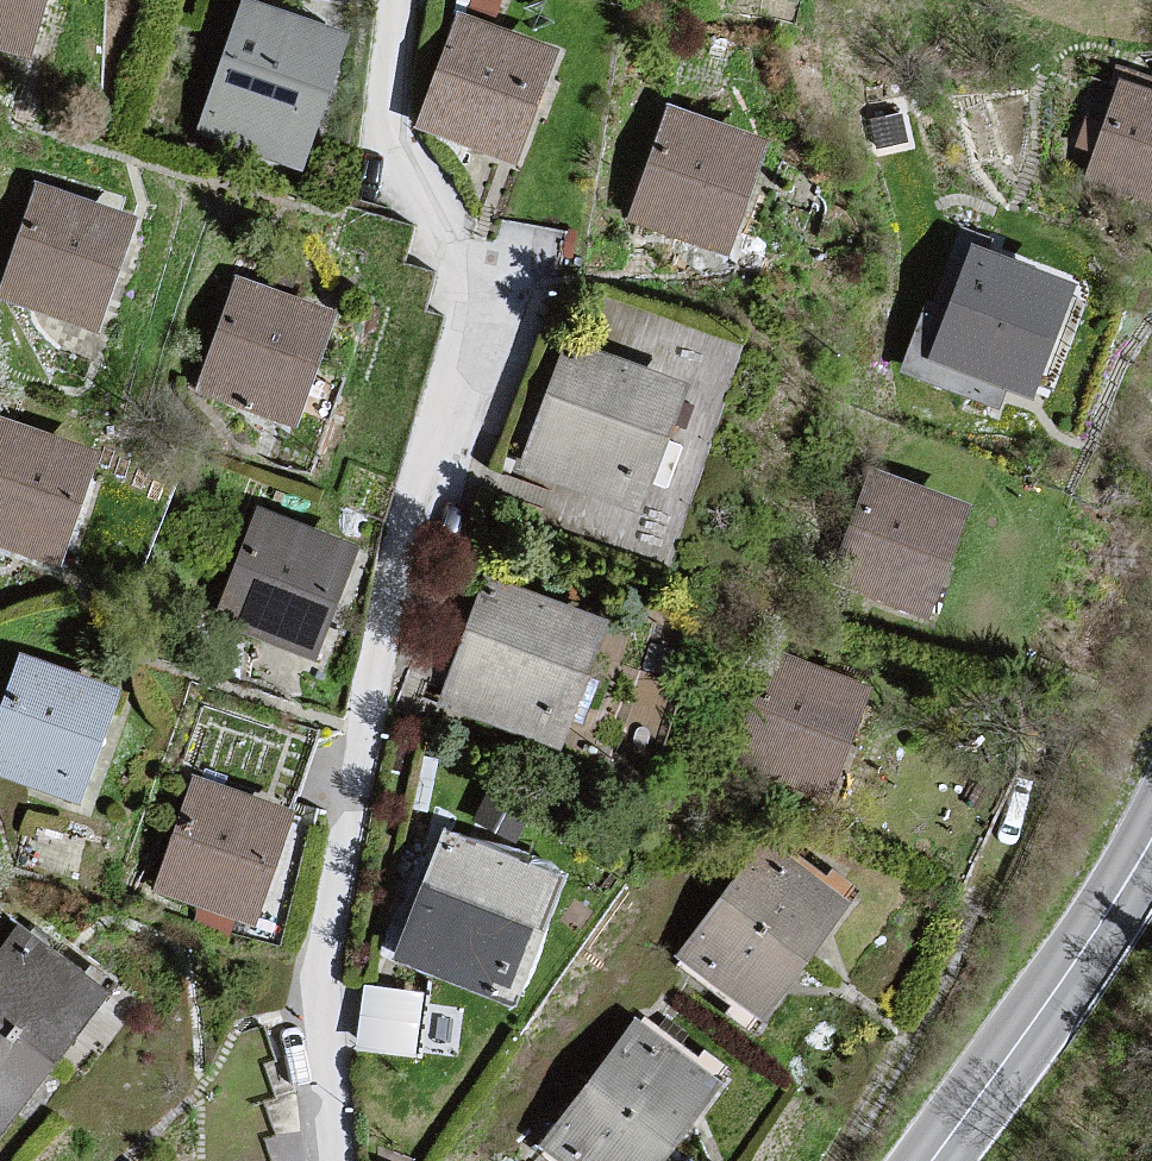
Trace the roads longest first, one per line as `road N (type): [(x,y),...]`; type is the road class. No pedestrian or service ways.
road 1 (residential): [(318,1160),(294,999),(484,299),(367,110),(370,0)]
road 2 (secondary): [(1151,838),(932,1160)]

